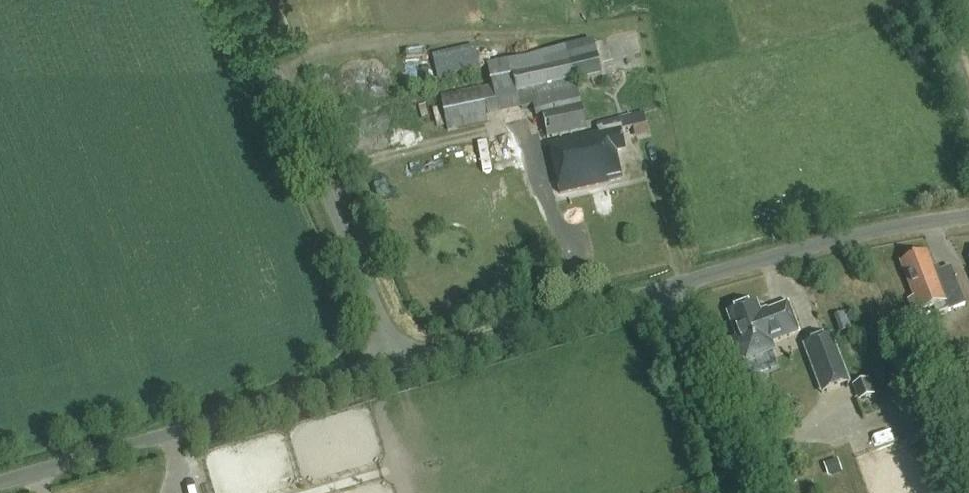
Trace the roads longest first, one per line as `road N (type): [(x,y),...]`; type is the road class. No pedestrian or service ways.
road 1 (unclassified): [(0,473),(397,358)]
road 2 (unclassified): [(397,358),(243,0)]
road 3 (unclassified): [(665,289),(823,243),(968,216)]
road 4 (unclassified): [(397,358),(665,289)]
road 5 (unclassified): [(746,492),(665,289)]

